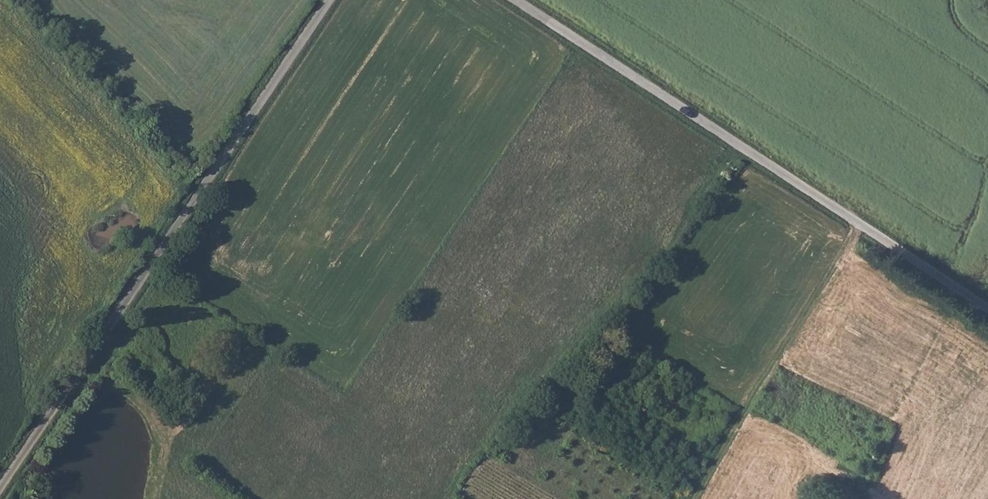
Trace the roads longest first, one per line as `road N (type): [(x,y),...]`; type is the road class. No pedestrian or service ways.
road 1 (unclassified): [(329,0),(0,486)]
road 2 (unclassified): [(513,0),(987,308)]
road 3 (track): [(857,222),(693,498)]

